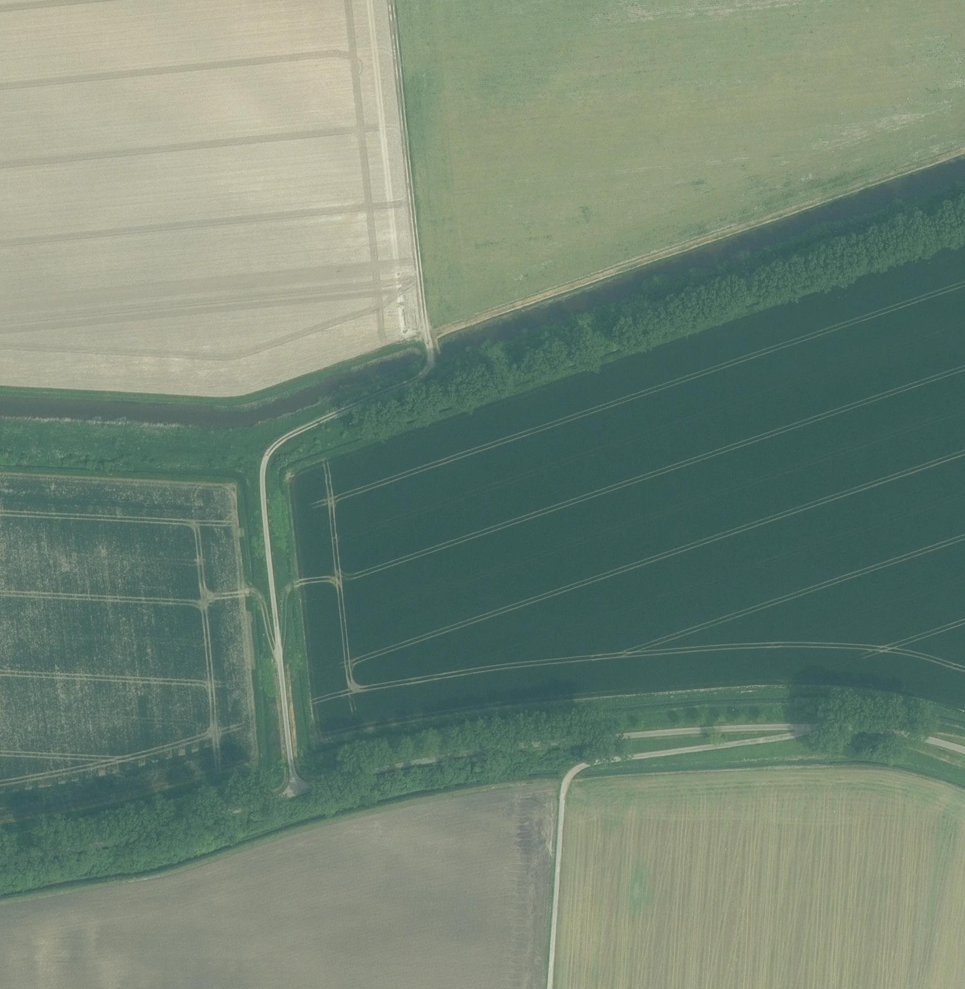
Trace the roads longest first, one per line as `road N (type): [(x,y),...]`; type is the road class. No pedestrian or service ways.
road 1 (unclassified): [(964,752),(866,729),(704,731),(480,751),(294,793)]
road 2 (track): [(964,148),(427,338)]
road 3 (track): [(551,988),(564,800),(574,770),(795,736),(812,726)]
road 4 (track): [(427,338),(393,0)]
road 5 (unclassified): [(294,793),(266,457)]
road 6 (unclassified): [(0,859),(294,793)]
road 7 (track): [(427,338),(428,371),(283,438),(266,457)]

